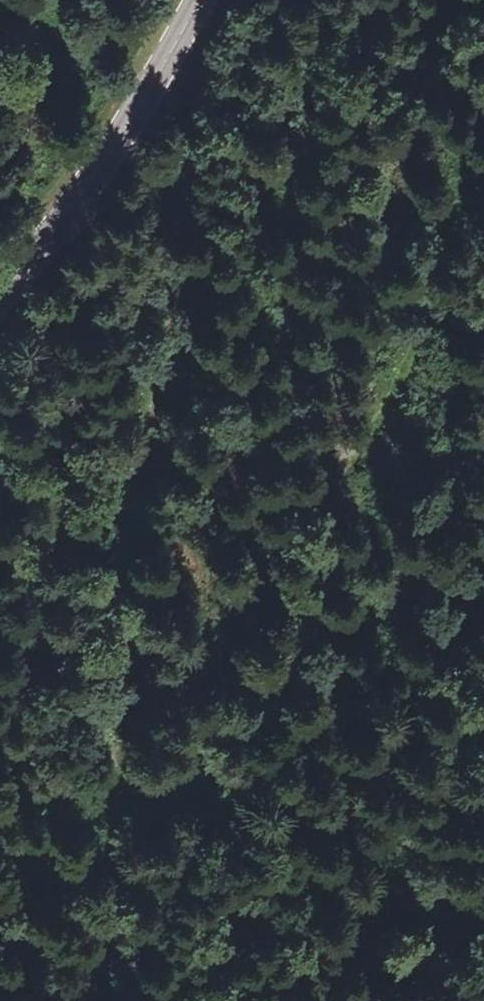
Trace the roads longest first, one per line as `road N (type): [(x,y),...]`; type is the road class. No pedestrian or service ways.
road 1 (secondary): [(0,301),(117,144),(204,0)]

